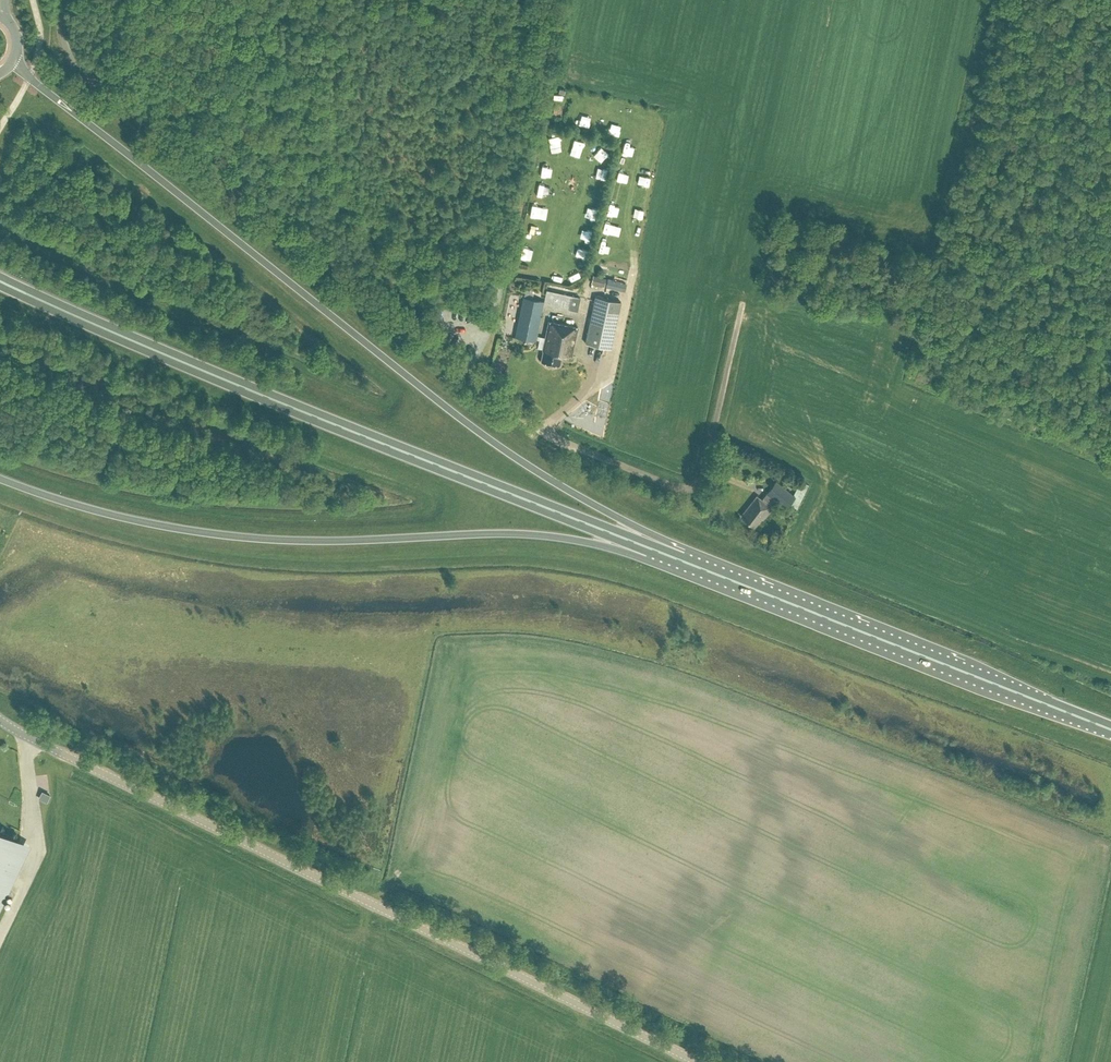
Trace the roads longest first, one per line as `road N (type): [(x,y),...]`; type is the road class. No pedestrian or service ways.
road 1 (unclassified): [(743,301),(703,479),(676,486),(551,434),(88,78),(67,53),(65,0)]
road 2 (trunk): [(725,578),(481,433),(13,61)]
road 3 (trunk): [(725,578),(127,338),(0,279)]
road 4 (tertiary): [(700,1061),(0,719)]
road 5 (trunk): [(0,478),(126,517),(201,531),(313,540),(534,534),(725,578)]
road 6 (trunk): [(1110,729),(725,578)]

